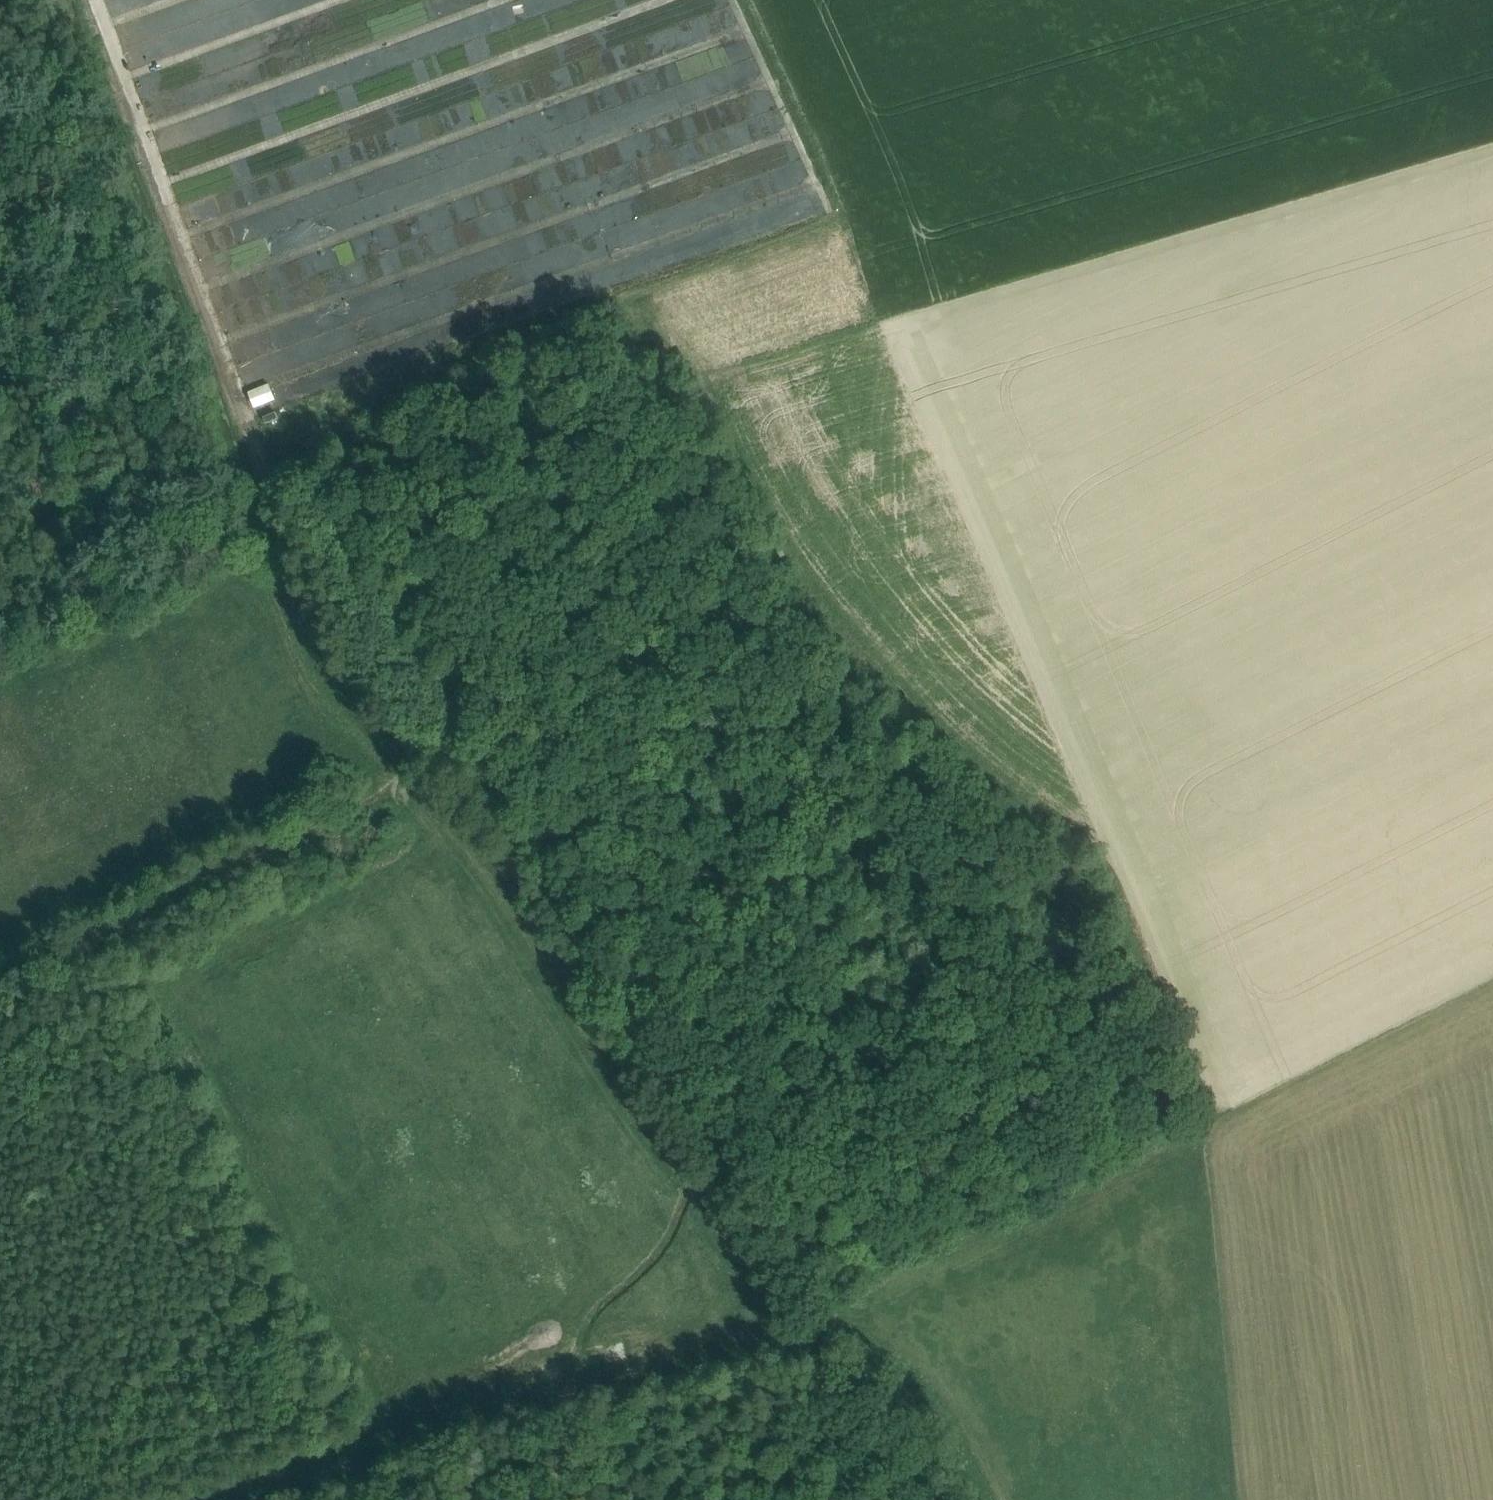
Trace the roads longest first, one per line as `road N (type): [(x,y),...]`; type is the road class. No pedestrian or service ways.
road 1 (track): [(402,773),(0,975)]
road 2 (track): [(369,1450),(226,1499)]

